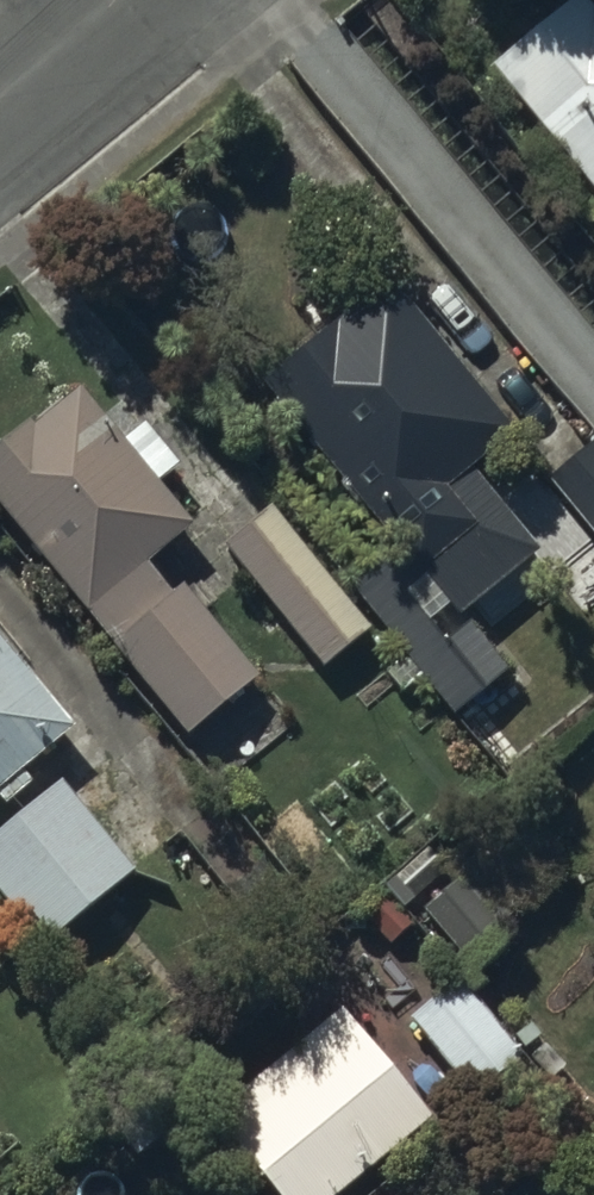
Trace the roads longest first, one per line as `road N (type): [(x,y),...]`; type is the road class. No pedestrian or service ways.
road 1 (unclassified): [(0,93),(113,0)]

